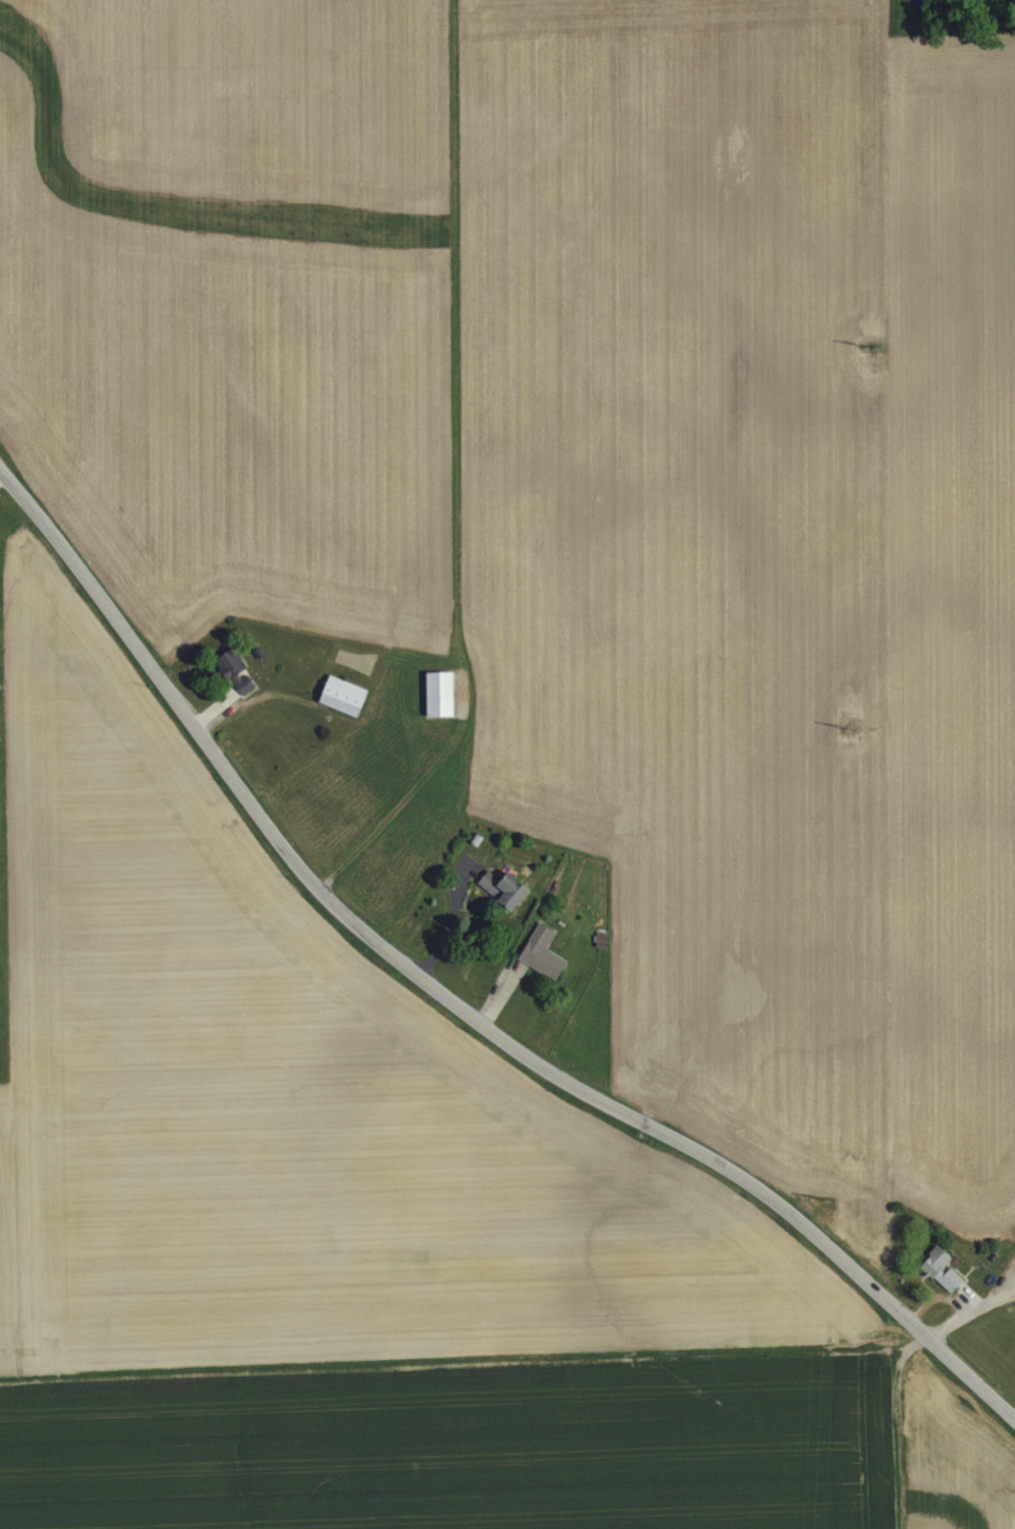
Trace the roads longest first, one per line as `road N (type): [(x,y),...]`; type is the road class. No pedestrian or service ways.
road 1 (tertiary): [(0,465),(380,957),(496,1048),(740,1164),(1014,1413)]

